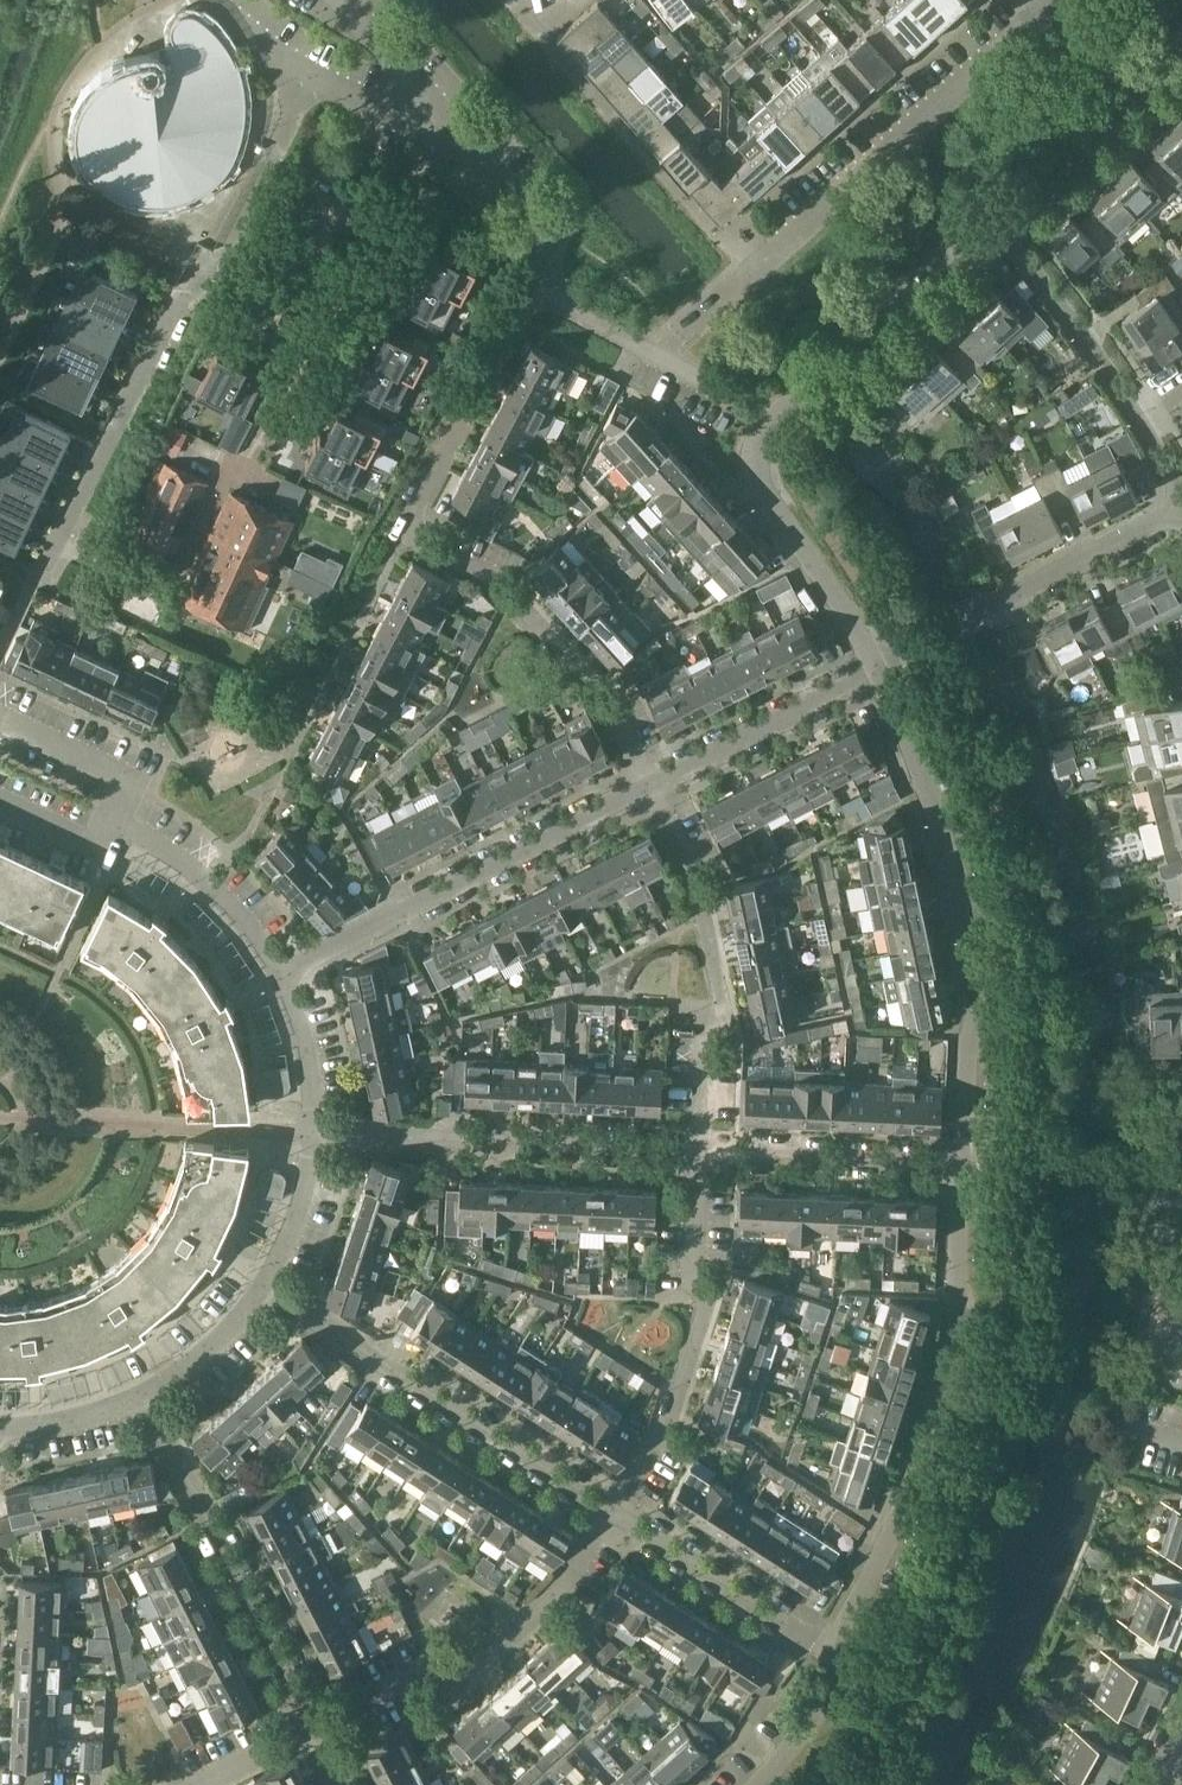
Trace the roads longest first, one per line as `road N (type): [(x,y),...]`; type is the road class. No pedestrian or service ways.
road 1 (residential): [(831,1649),(903,1509),(950,1375),(965,1304),(956,1273),(969,1049),(980,1015),(938,818),(877,669)]
road 2 (residential): [(32,576),(171,316),(224,256),(311,75)]
road 3 (residential): [(768,430),(1181,51)]
road 4 (residential): [(663,357),(1053,0)]
road 5 (unclassified): [(227,478),(446,115)]
road 6 (residential): [(407,528),(534,287),(663,357)]
road 7 (residential): [(613,1511),(262,1282)]
road 8 (residential): [(277,975),(648,785)]
road 9 (residential): [(613,1511),(552,1603),(463,1681),(421,1673),(315,1726)]
road 10 (residential): [(648,785),(699,882),(724,1012),(704,1035),(699,1152)]
road 11 (residential): [(699,1152),(312,1133)]
road 12 (residential): [(699,1152),(693,1269),(706,1296),(704,1316),(663,1434),(613,1511)]
road 13 (residential): [(315,1726),(143,1394)]
road 14 (residential): [(407,528),(503,587),(536,618),(609,706),(648,785)]
road 15 (residential): [(877,669),(1181,508)]
road 16 (residential): [(877,669),(757,475),(757,442),(768,430)]
road 17 (residential): [(831,1649),(613,1511)]
road 18 (residential): [(648,785),(877,669)]
road 19 (residential): [(277,975),(253,929),(212,885),(112,816)]
road 20 (residential): [(446,115),(556,240),(540,269)]
road 21 (residential): [(1181,496),(1079,330)]
road 22 (residential): [(112,816),(124,792),(120,775),(0,718)]
road 23 (residential): [(143,1394),(207,1349),(262,1282)]
road 24 (residential): [(758,1784),(837,1688),(831,1649)]
road 25 (residential): [(312,1133),(302,1041),(277,975)]
road 26 (residential): [(262,1282),(300,1205),(312,1133)]
road 27 (unclassified): [(446,115),(345,0)]
road 28 (residential): [(0,1429),(94,1413),(143,1394)]
road 29 (unclassified): [(311,75),(409,114),(446,115)]
road 30 (residential): [(663,357),(751,405),(768,430)]
road 31 (residential): [(315,1726),(201,1784)]
road 32 (unclassified): [(214,0),(311,75)]

